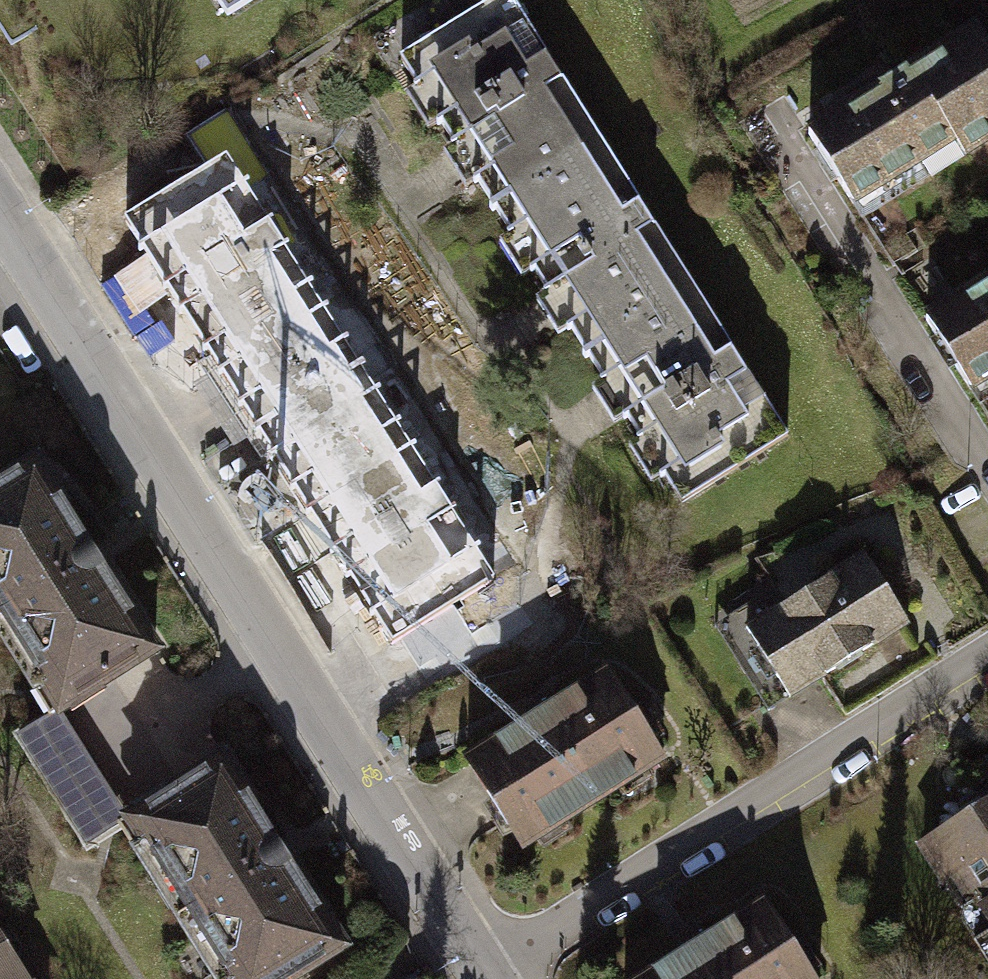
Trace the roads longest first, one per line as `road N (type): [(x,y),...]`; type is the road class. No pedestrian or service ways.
road 1 (residential): [(0,217),(483,978)]

